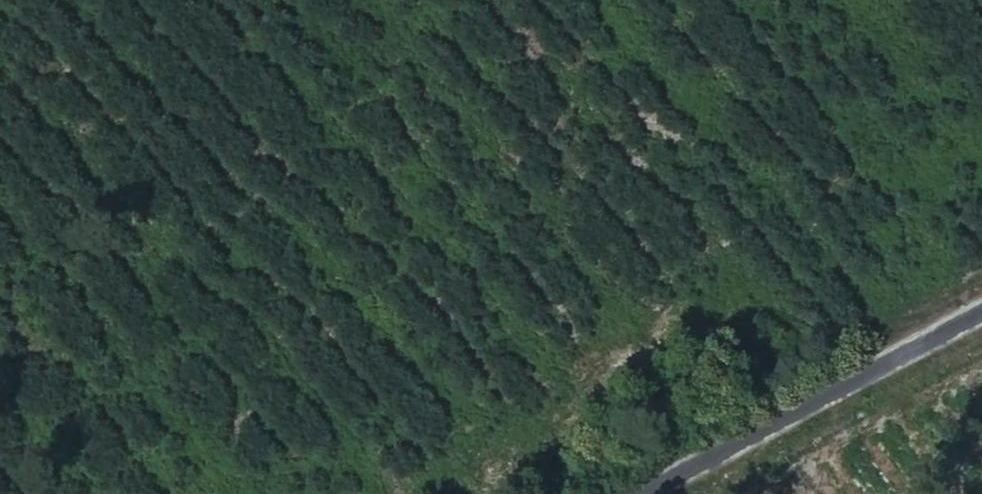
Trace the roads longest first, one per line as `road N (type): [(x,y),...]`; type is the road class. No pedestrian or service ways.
road 1 (unclassified): [(981,322),(660,493)]

